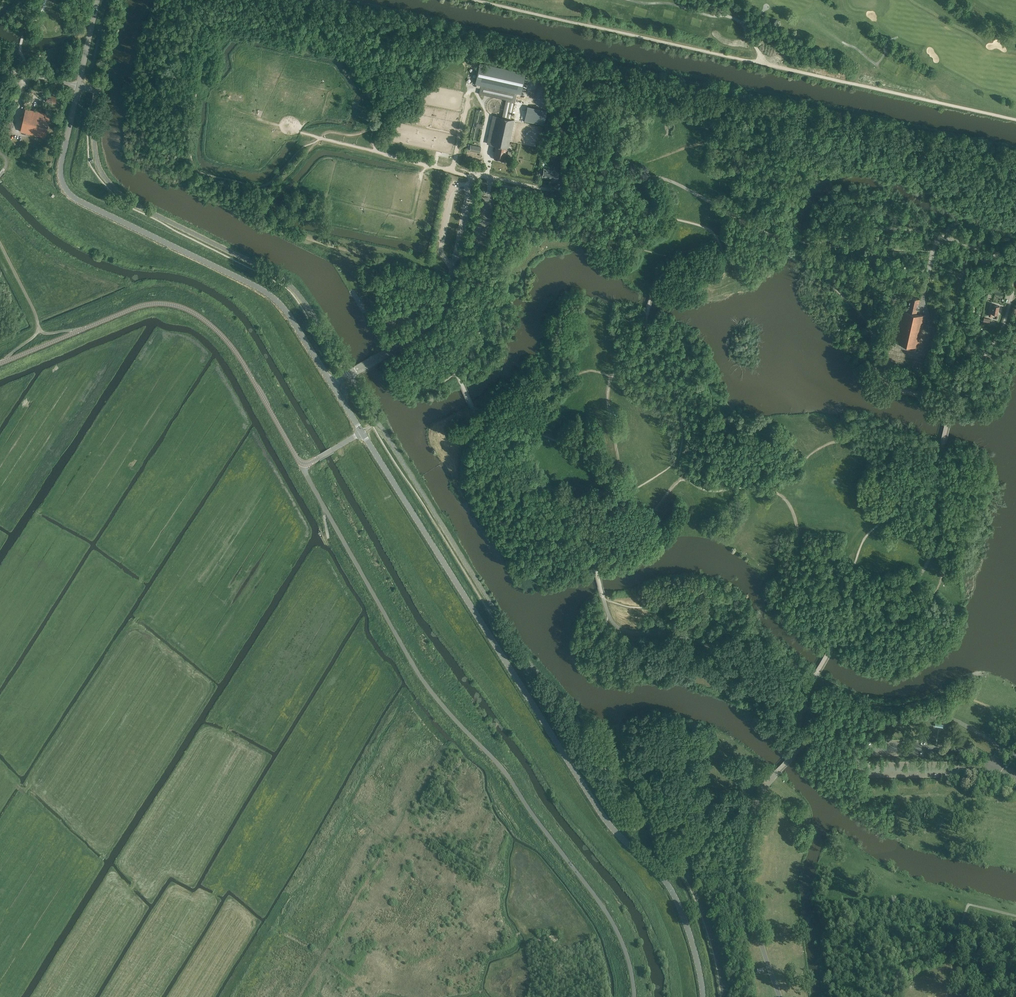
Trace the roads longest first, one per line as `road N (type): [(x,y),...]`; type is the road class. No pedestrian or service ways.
road 1 (tertiary): [(700,996),(668,888),(608,826),(363,432)]
road 2 (unclassified): [(634,996),(611,921),(504,771),(418,674),(305,464)]
road 3 (tertiary): [(363,432),(272,297),(66,190),(61,167),(98,0)]
road 4 (tertiary): [(305,464),(234,349),(180,307),(135,308),(0,364)]
road 5 (unclassified): [(1015,780),(965,749),(855,750),(817,742),(778,772)]
road 6 (unclassified): [(778,996),(753,930),(743,839),(754,802),(778,772)]

